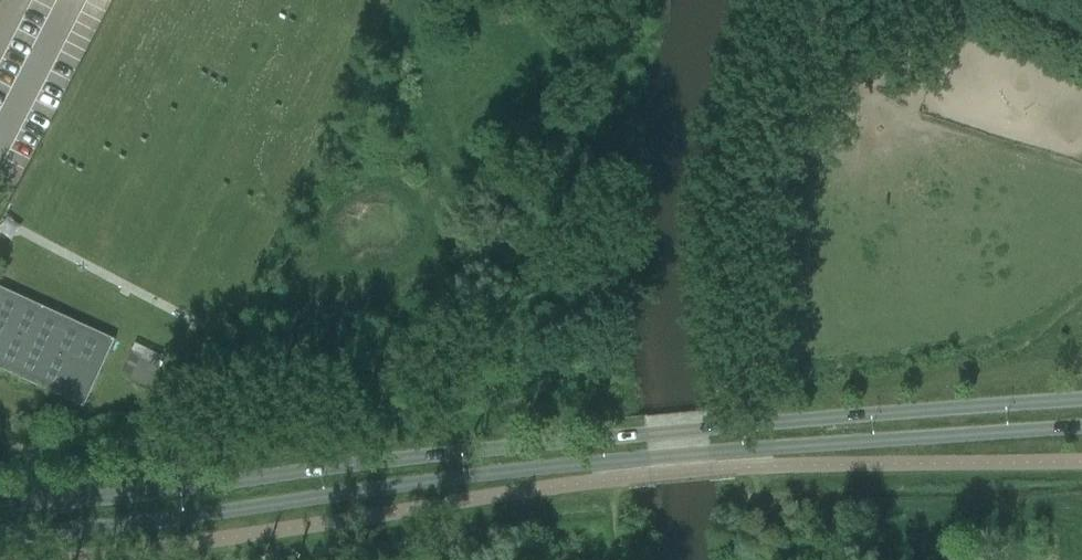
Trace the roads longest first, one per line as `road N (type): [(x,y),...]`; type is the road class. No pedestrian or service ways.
road 1 (secondary): [(0,536),(631,461),(1081,427)]
road 2 (secondary): [(1081,401),(630,436),(0,506)]
road 3 (track): [(802,0),(782,42),(750,171),(746,258),(762,467)]

